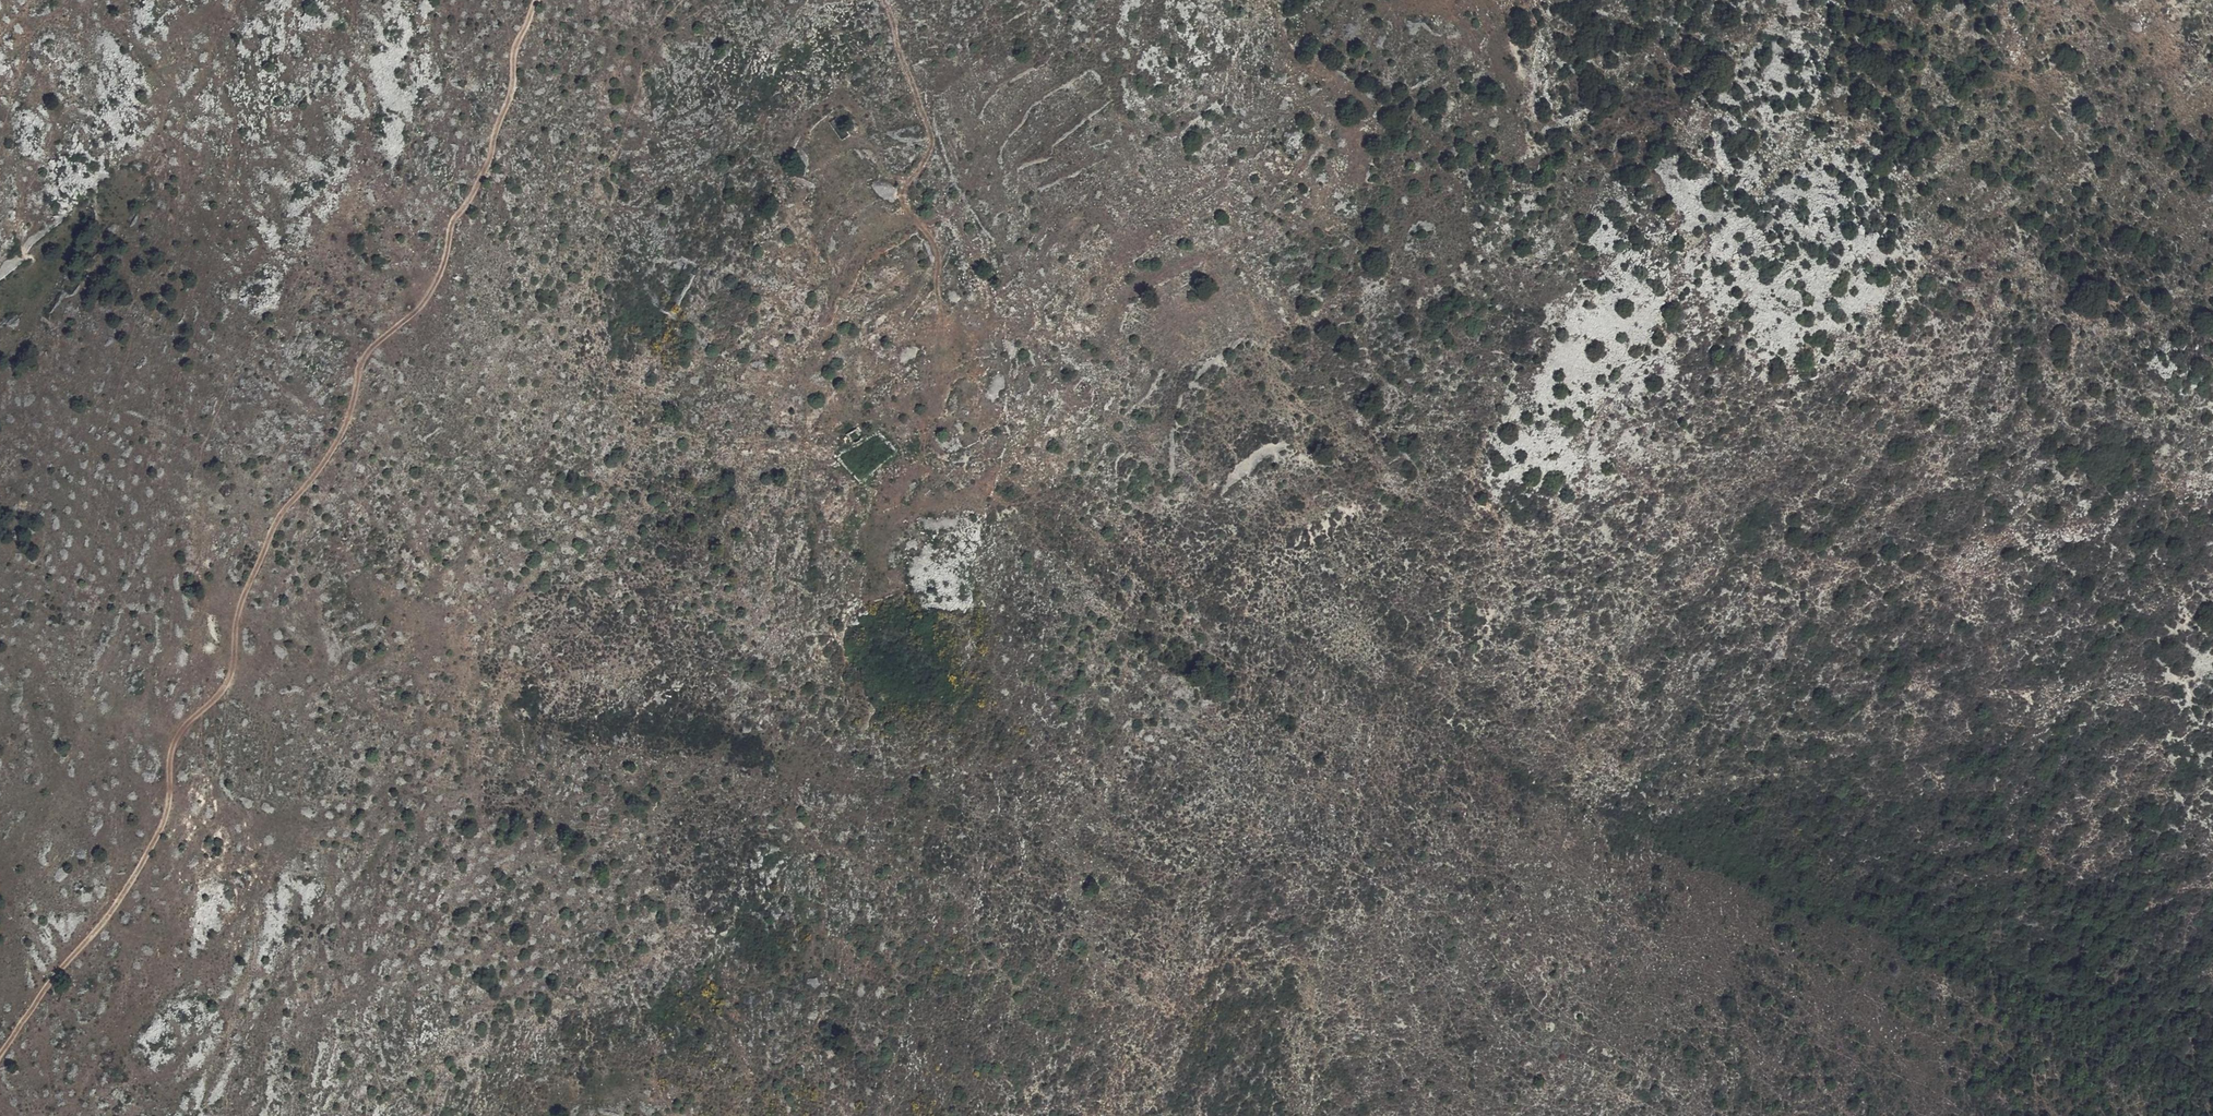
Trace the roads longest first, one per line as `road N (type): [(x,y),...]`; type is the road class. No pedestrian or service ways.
road 1 (track): [(0,1056),(50,980),(119,907),(159,832),(177,736),(228,684),(242,592),(278,512),(334,445),(360,366),(417,310),(448,253)]
road 2 (track): [(536,0),(522,23),(513,92),(488,168),(453,221),(448,253)]

